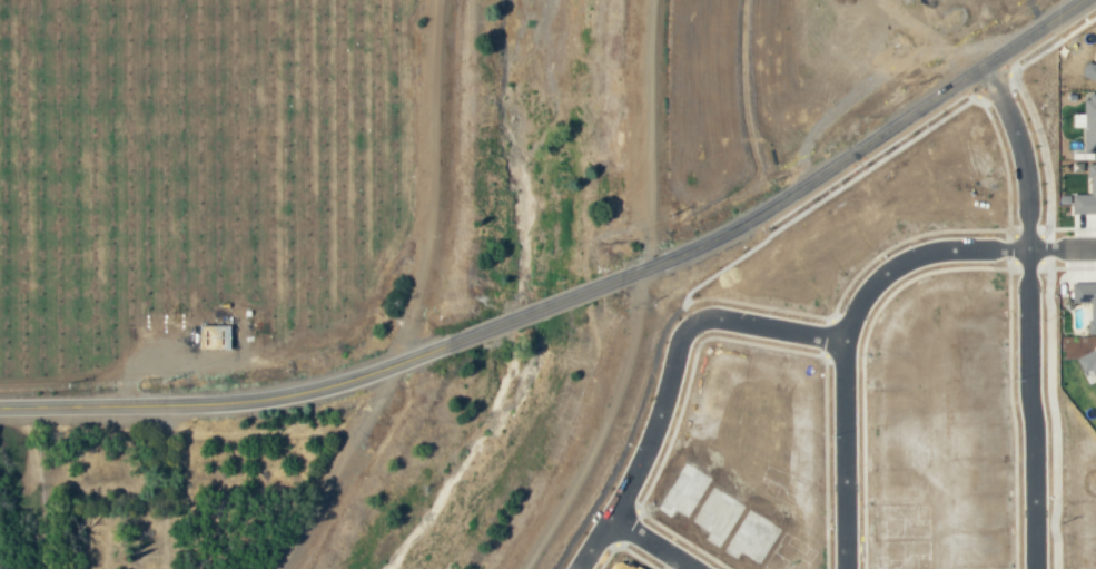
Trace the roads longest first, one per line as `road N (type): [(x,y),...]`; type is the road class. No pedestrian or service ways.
road 1 (residential): [(1031,568),(1024,170),(979,61)]
road 2 (tertiary): [(630,268),(773,198),(1069,0)]
road 3 (tertiary): [(0,403),(266,394),(441,341)]
road 4 (residential): [(579,568),(635,477),(678,340),(693,324),(839,343)]
road 5 (residential): [(839,343),(843,568)]
road 6 (residential): [(839,343),(895,271),(934,258),(1026,253)]
road 7 (tertiary): [(441,341),(630,268)]

